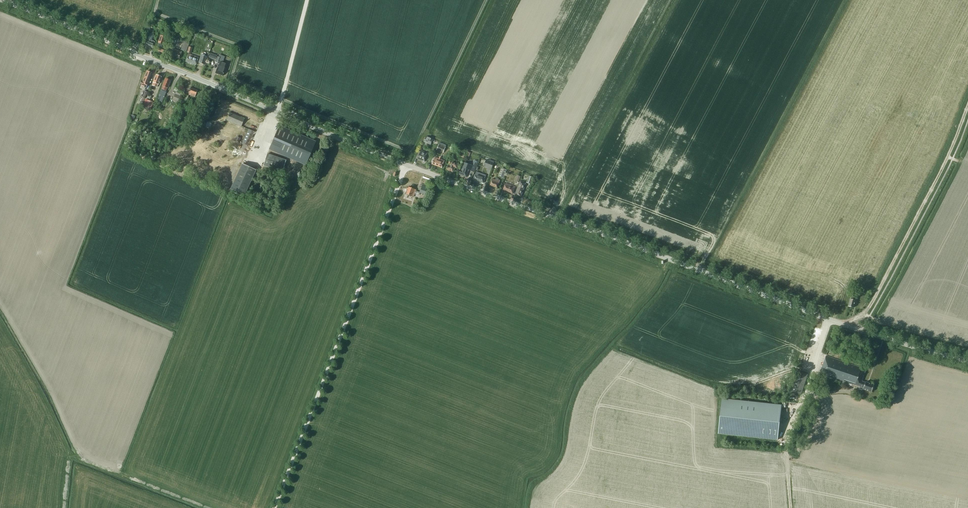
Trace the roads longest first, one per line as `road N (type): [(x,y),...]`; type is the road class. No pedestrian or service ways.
road 1 (tertiary): [(967,361),(826,319),(406,165),(1,0)]
road 2 (track): [(843,324),(876,294),(967,102)]

